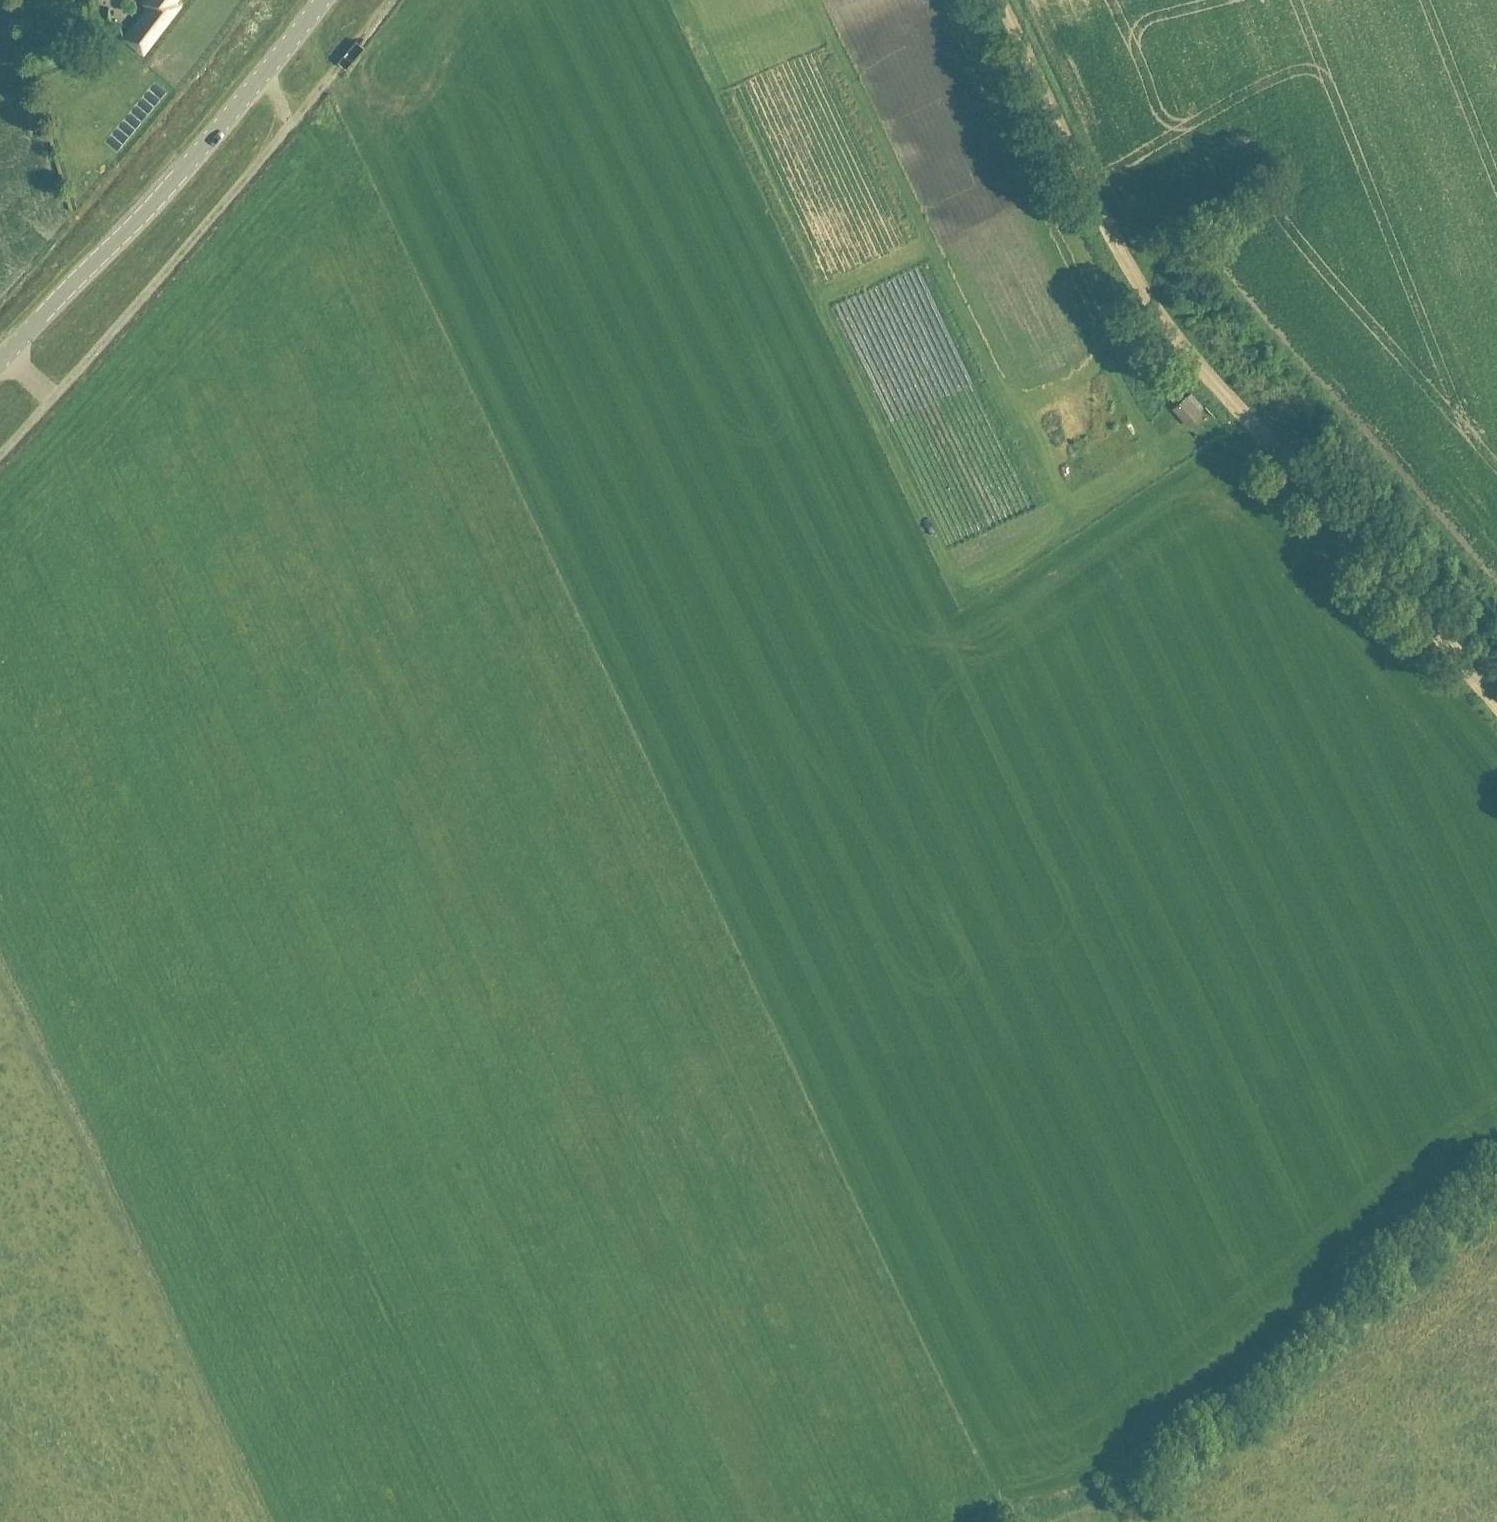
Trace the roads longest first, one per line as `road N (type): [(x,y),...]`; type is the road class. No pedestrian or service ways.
road 1 (track): [(387,0),(299,116),(0,457)]
road 2 (tertiary): [(319,0),(150,205),(0,369)]

